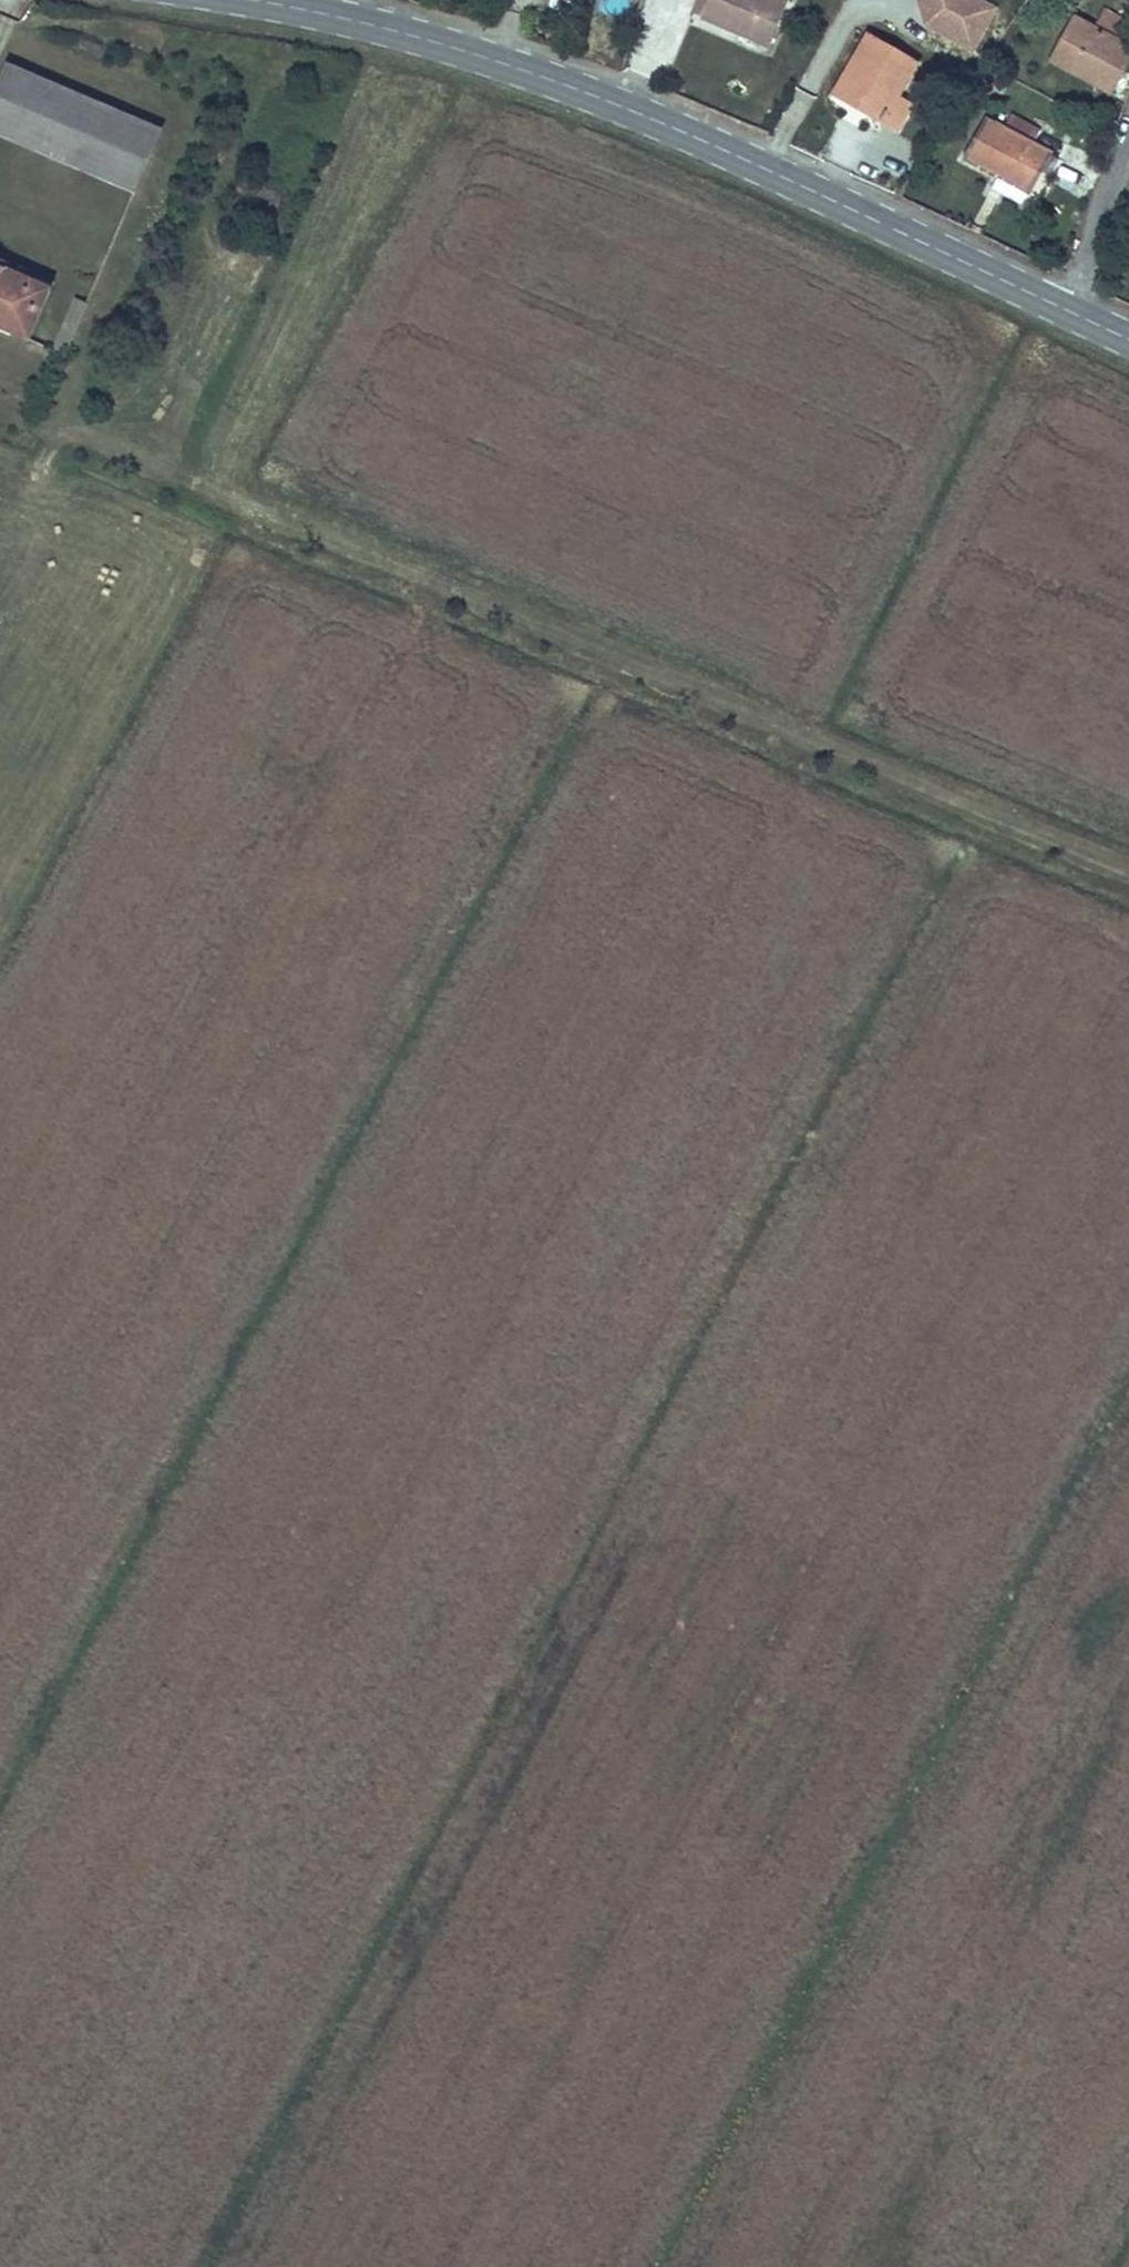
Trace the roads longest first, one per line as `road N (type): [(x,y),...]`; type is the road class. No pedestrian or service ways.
road 1 (secondary): [(288,0),(612,93),(1065,309)]
road 2 (residential): [(1128,139),(1065,309)]

